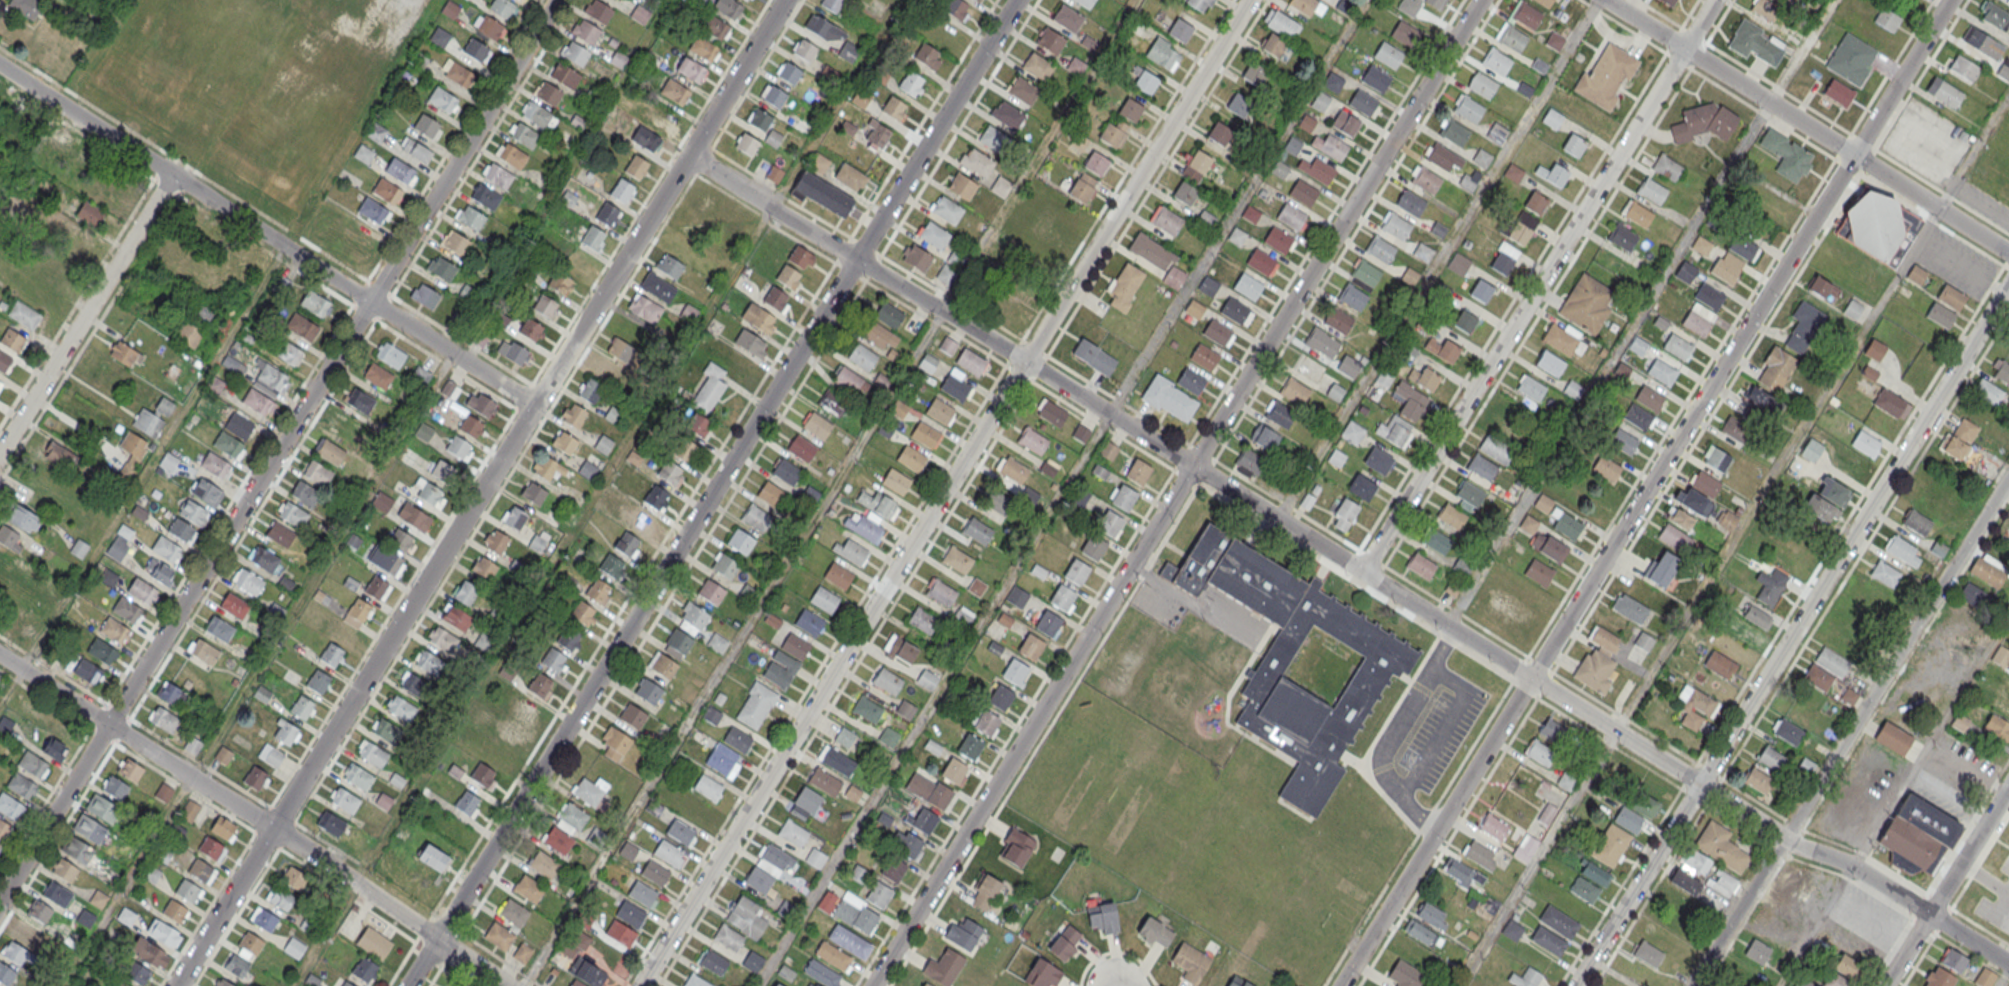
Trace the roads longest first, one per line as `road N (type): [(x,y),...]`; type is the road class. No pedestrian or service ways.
road 1 (residential): [(772,207),(1796,846),(1854,867),(2008,963)]
road 2 (residential): [(1341,985),(1950,0)]
road 3 (residential): [(1480,0),(872,985)]
road 4 (residential): [(1017,0),(409,985)]
road 5 (residential): [(641,985),(1249,0)]
road 6 (residential): [(557,0),(0,901)]
road 7 (residential): [(784,0),(272,829)]
road 8 (residential): [(2008,285),(1576,985)]
road 9 (residential): [(535,405),(0,66)]
road 10 (residential): [(1685,49),(1362,572)]
road 11 (residential): [(1694,985),(2008,477)]
road 12 (residential): [(2008,254),(1607,0)]
road 13 (residential): [(0,451),(172,175)]
road 14 (residential): [(272,829),(0,655)]
road 15 (residential): [(1884,985),(2008,787)]
road 16 (tertiary): [(272,829),(176,985)]
road 17 (tertiary): [(504,985),(363,890)]

